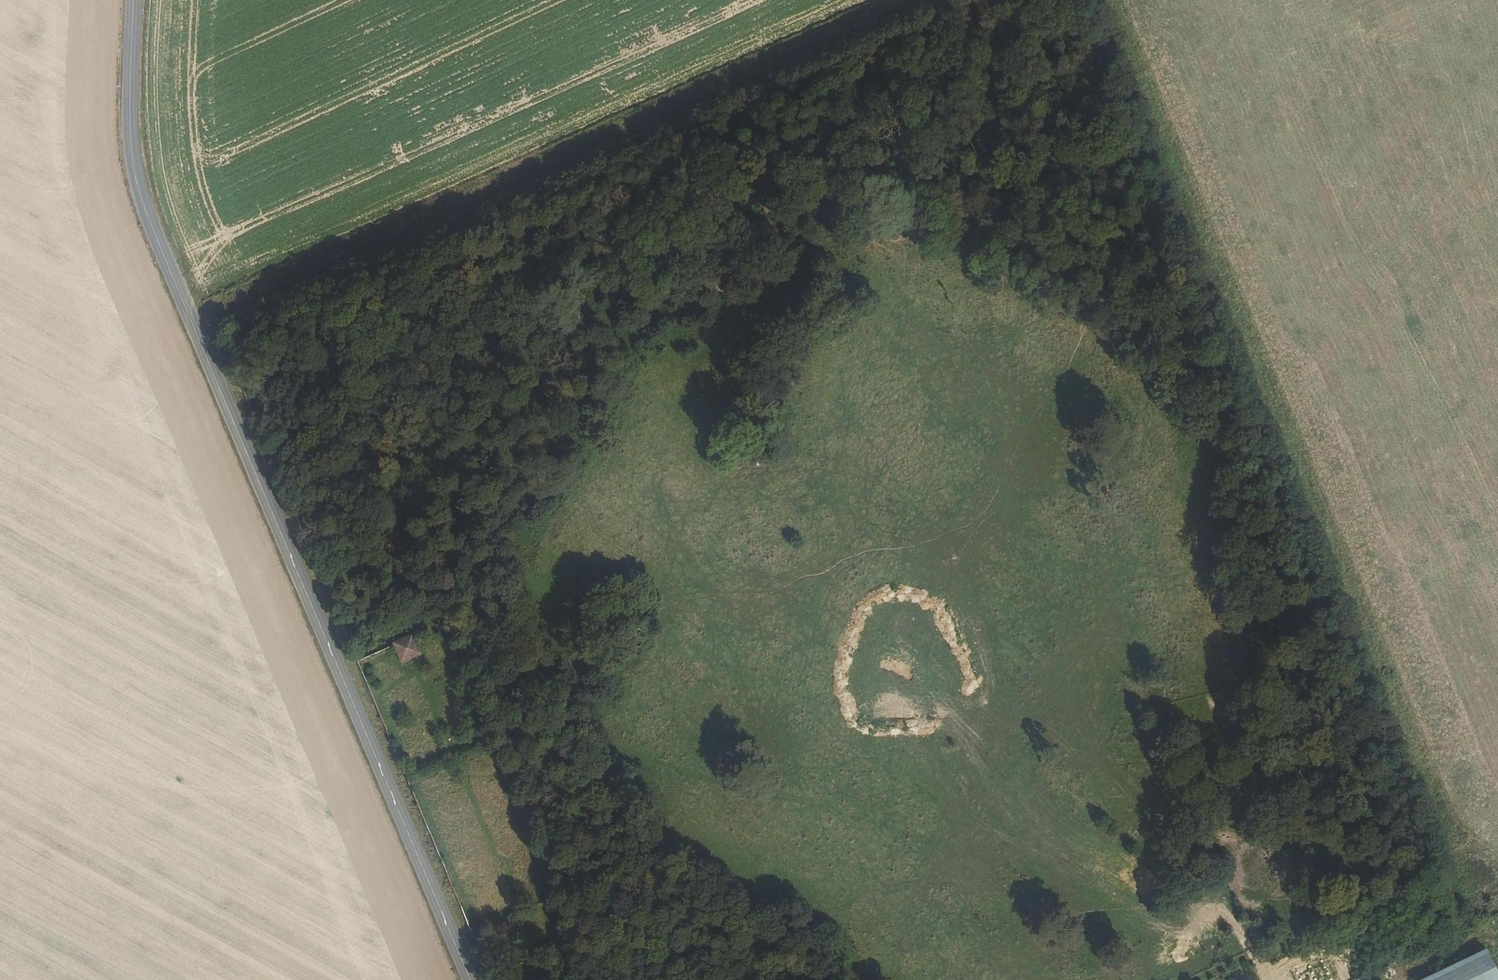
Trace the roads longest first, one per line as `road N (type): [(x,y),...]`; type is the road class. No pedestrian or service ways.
road 1 (secondary): [(469,979),(136,185),(132,0)]

